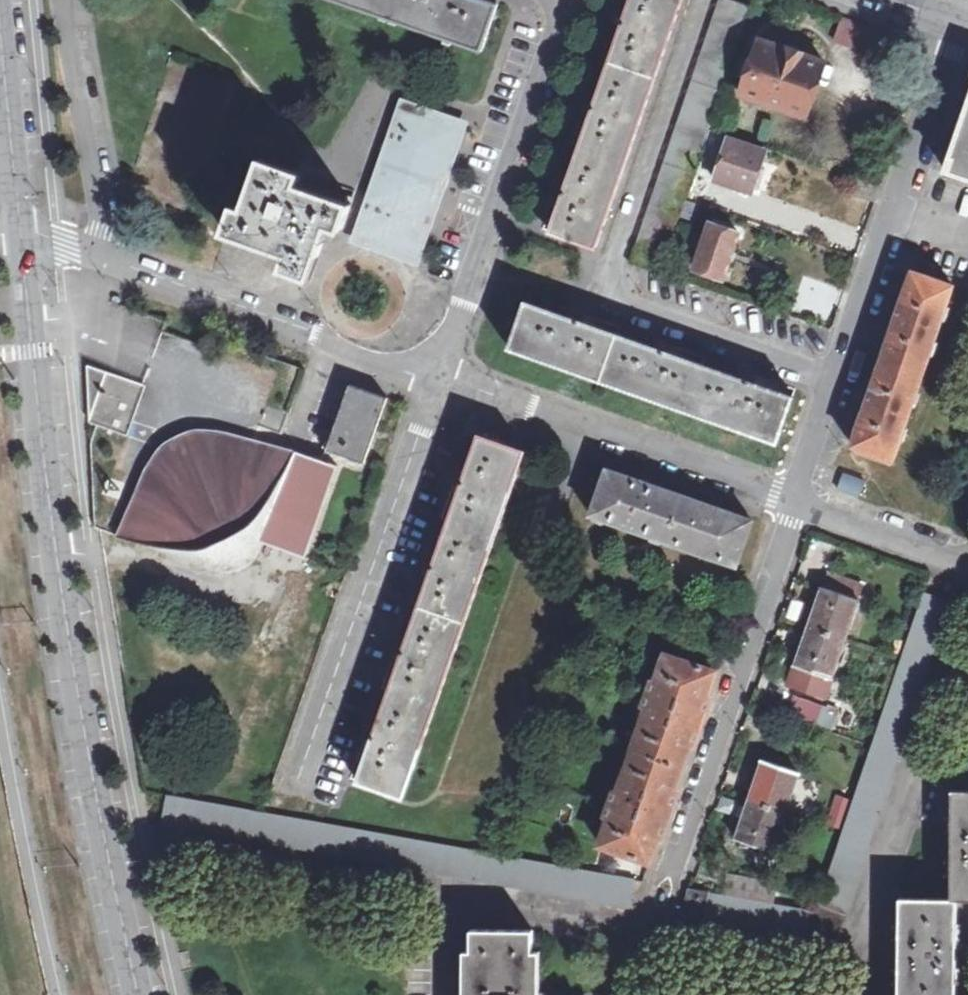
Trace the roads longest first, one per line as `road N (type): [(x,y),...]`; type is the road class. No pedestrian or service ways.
road 1 (tertiary): [(19,237),(79,699),(137,994)]
road 2 (residential): [(967,585),(841,970),(649,931)]
road 3 (residential): [(958,23),(794,501)]
road 4 (residential): [(435,380),(565,0)]
road 5 (residential): [(794,501),(456,379),(435,380)]
road 6 (residential): [(435,380),(102,259)]
road 7 (residential): [(64,0),(102,259)]
road 8 (tertiary): [(0,44),(19,237)]
road 9 (residential): [(967,561),(794,501)]

